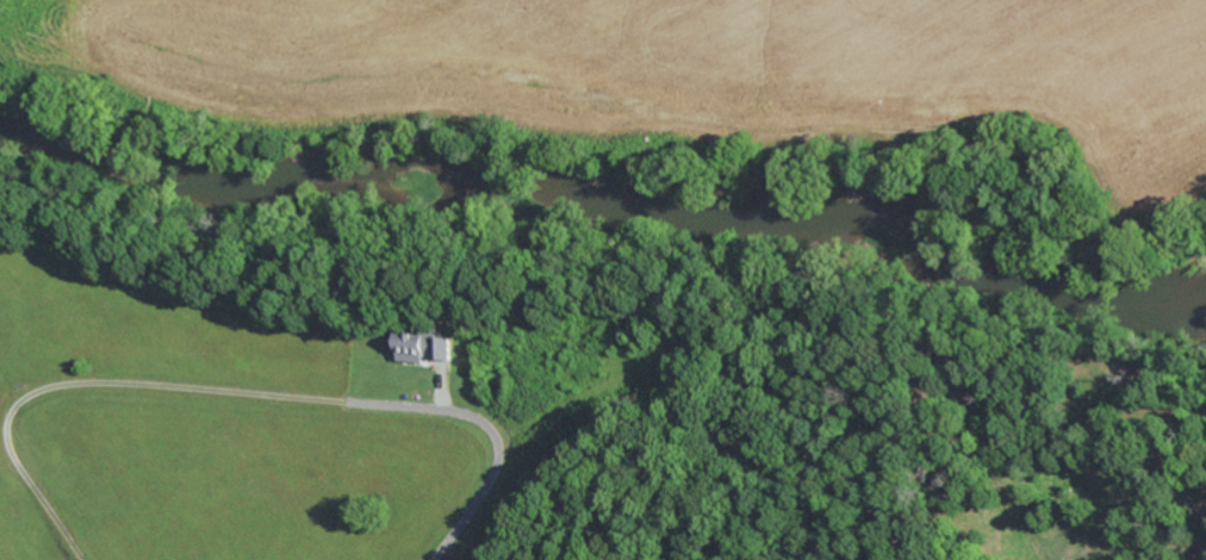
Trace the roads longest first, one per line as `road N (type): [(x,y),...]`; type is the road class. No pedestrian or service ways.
road 1 (residential): [(430,559),(495,469),(495,443),(479,424),(386,406),(116,384),(54,387),(12,417),(13,448),(83,559)]

